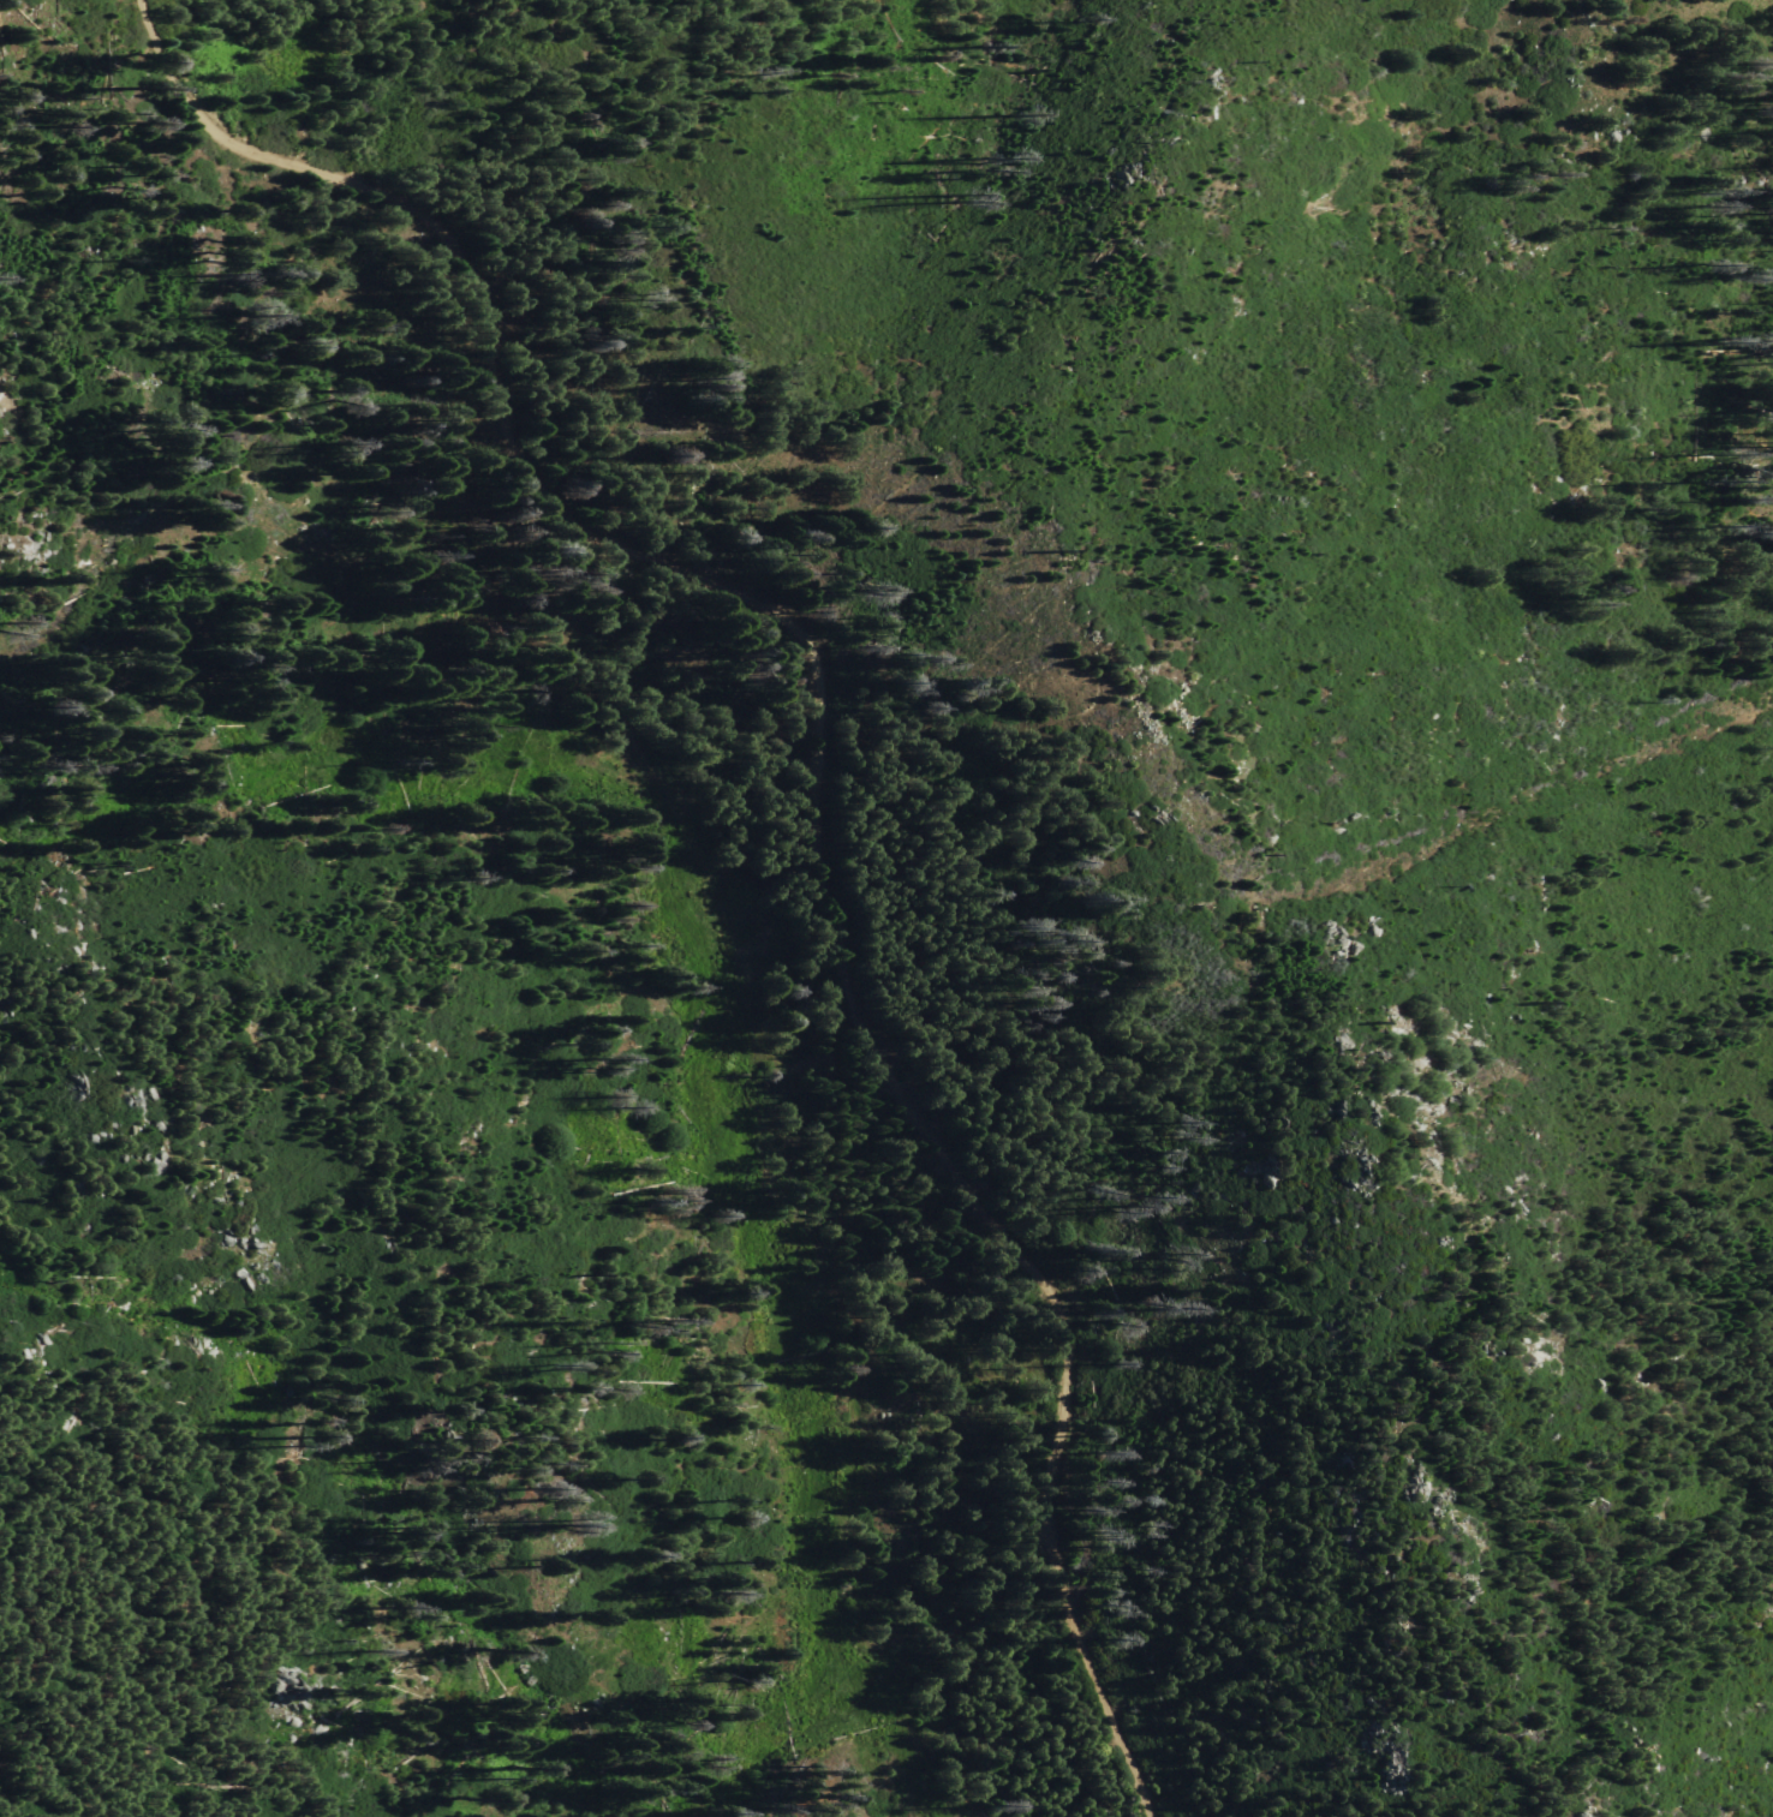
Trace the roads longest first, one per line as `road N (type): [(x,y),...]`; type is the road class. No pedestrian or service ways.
road 1 (track): [(1140,1816),(1063,1620),(1046,1494),(1057,1316),(977,1218),(874,1065),(830,982),(813,881),(810,791),(818,711),(798,623),(655,557),(574,532),(520,472),(464,282),(408,220),(345,168),(261,161),(186,110),(132,0)]
road 2 (track): [(408,220),(330,229),(297,257),(267,393),(240,452),(216,477),(149,502),(121,525),(50,620),(0,648)]

